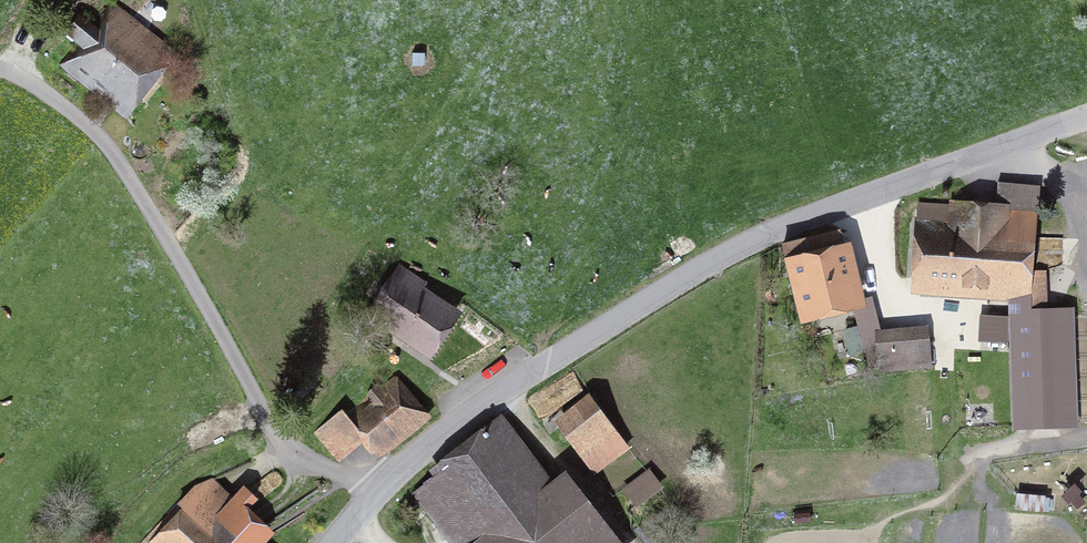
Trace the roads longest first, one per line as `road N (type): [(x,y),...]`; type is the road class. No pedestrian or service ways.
road 1 (unclassified): [(1086,118),(782,227),(703,265),(438,436),(334,542)]
road 2 (track): [(0,69),(42,89),(117,157),(282,441),(381,488)]

